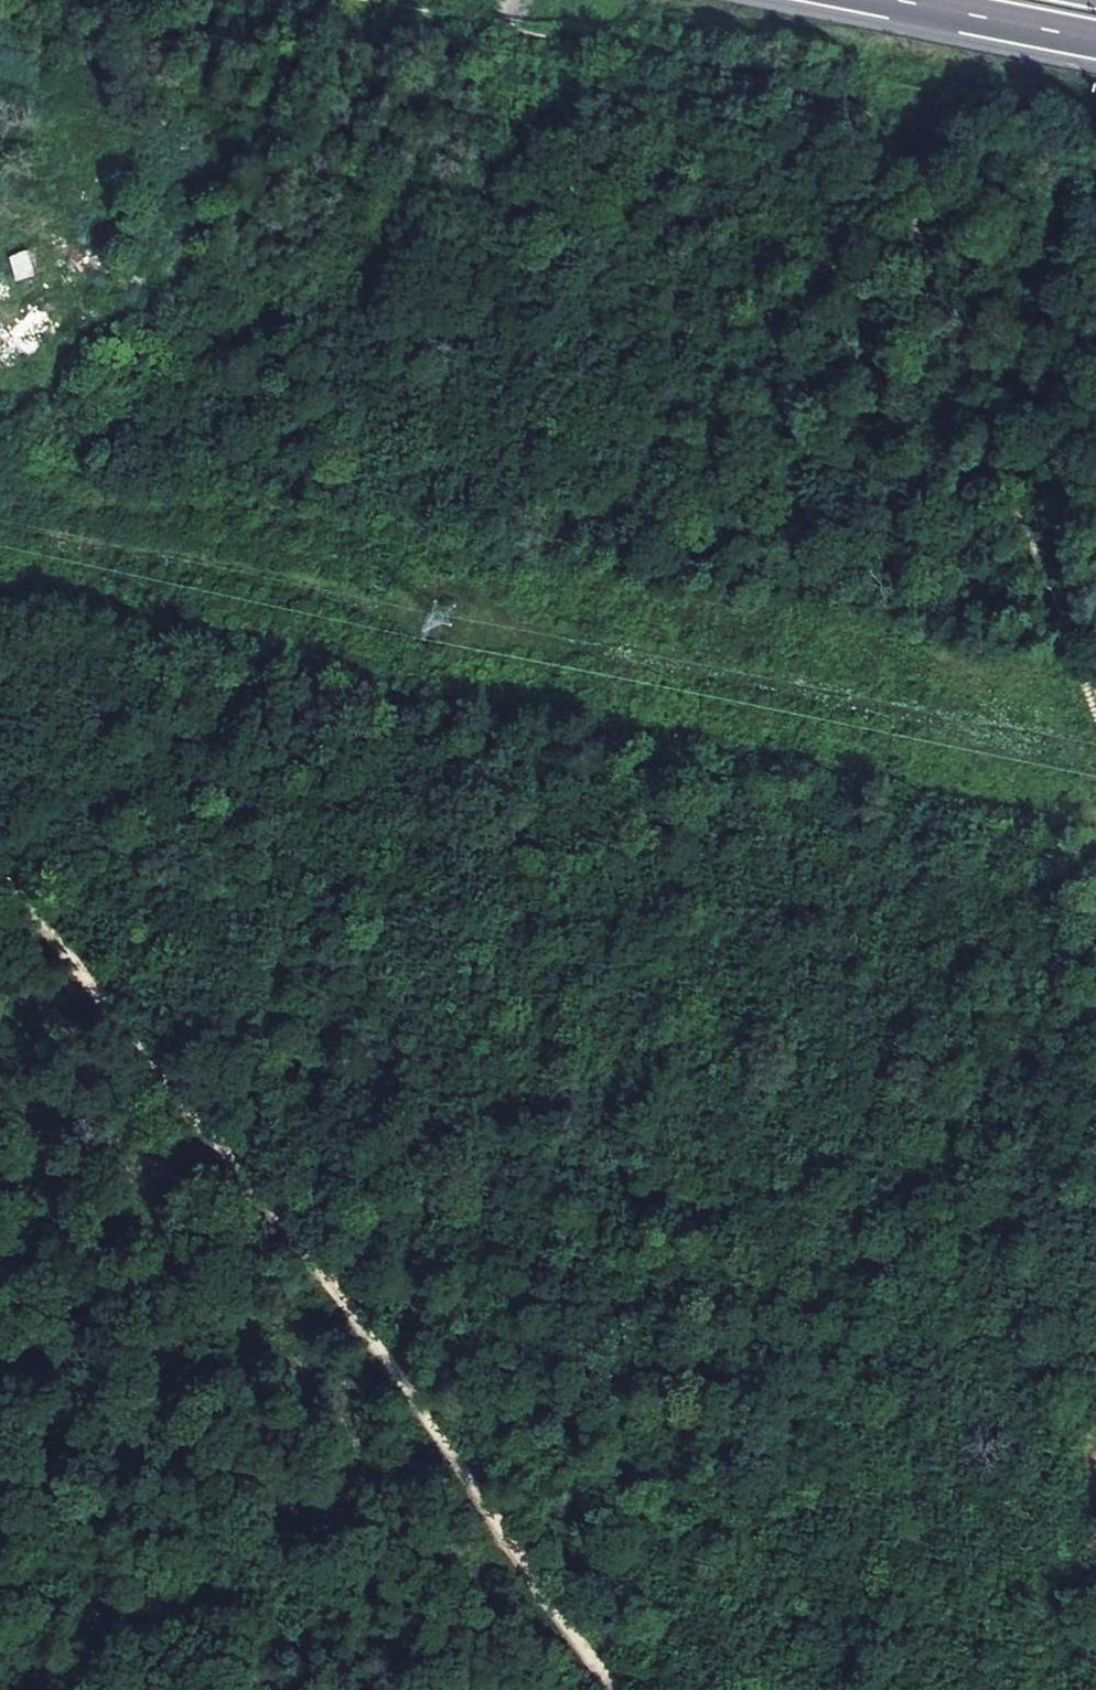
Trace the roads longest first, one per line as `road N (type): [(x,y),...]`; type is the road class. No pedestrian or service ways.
road 1 (track): [(0,871),(430,1413),(580,1643),(620,1689)]
road 2 (motorway): [(897,0),(1095,39)]
road 3 (track): [(507,28),(358,0)]

